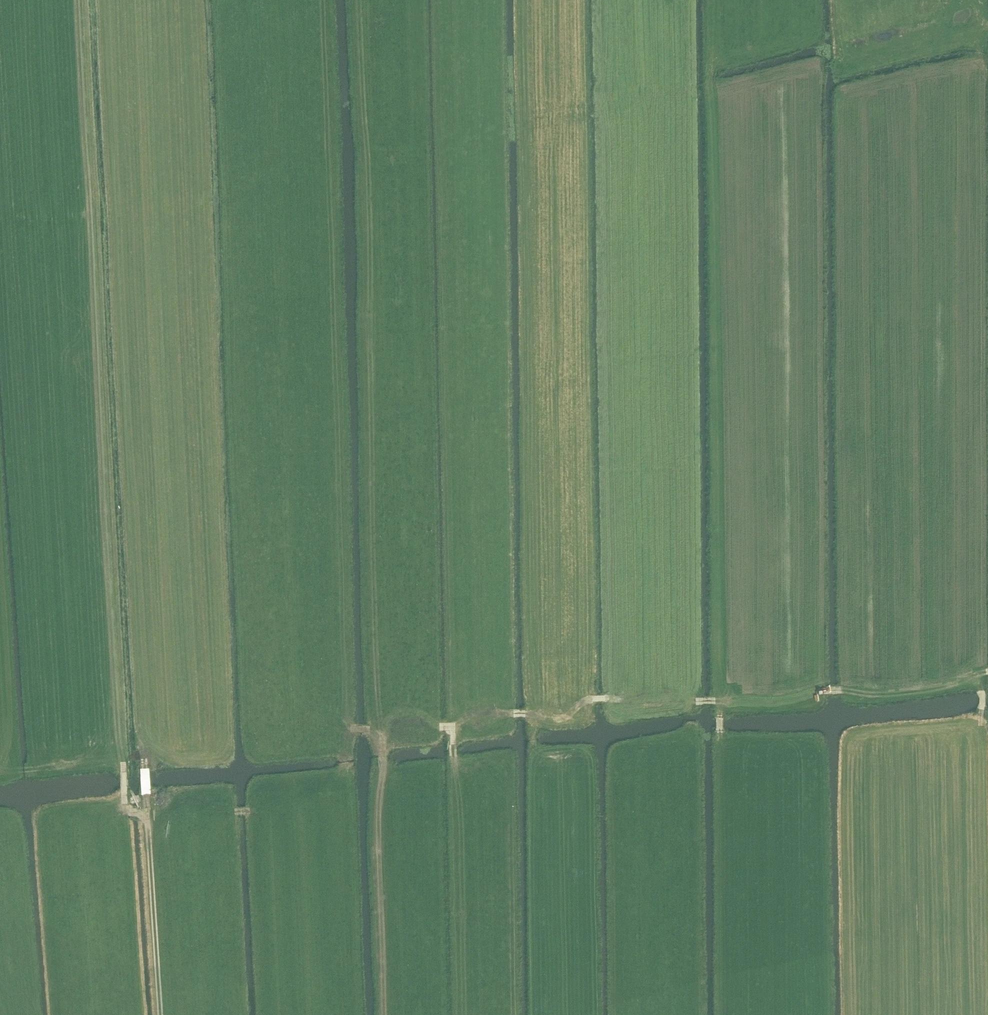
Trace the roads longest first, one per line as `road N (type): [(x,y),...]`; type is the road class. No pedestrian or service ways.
road 1 (track): [(382,747),(420,742),(440,728),(480,733),(514,714),(554,719),(592,699),(633,712),(696,702)]
road 2 (track): [(386,1014),(382,747)]

